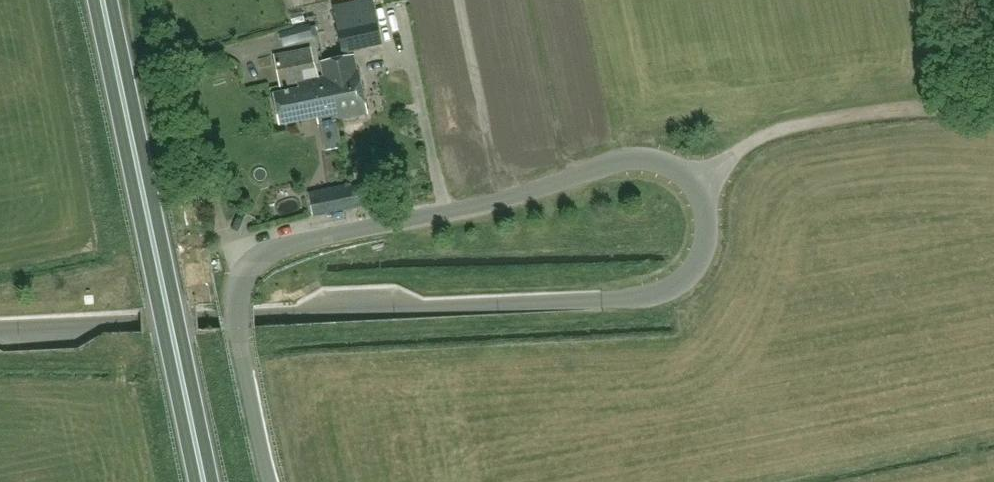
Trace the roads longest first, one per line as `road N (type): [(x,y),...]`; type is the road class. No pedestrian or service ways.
road 1 (unclassified): [(714,197),(716,245),(707,264),(677,287),(0,322)]
road 2 (unclassified): [(714,197),(690,164),(651,152),(296,236),(252,260),(239,292),(238,343),(273,481)]
road 3 (trunk): [(206,481),(103,0)]
road 4 (track): [(703,183),(762,139),(916,114),(993,116)]

